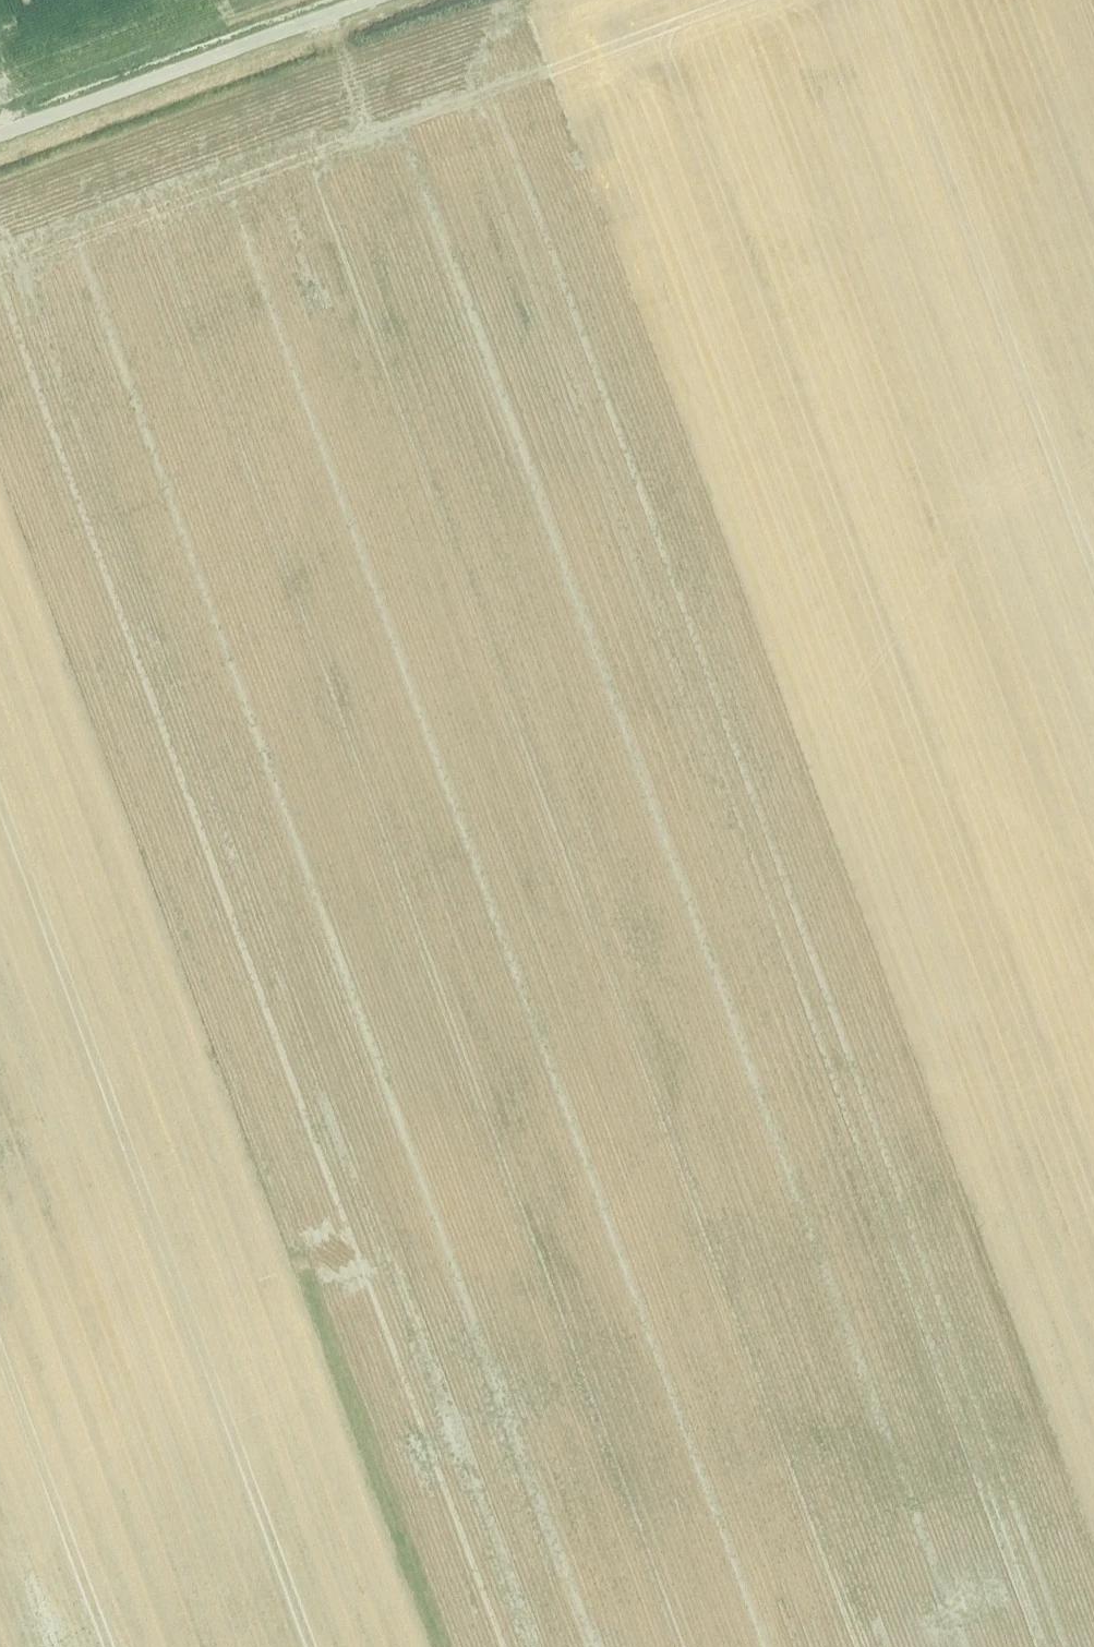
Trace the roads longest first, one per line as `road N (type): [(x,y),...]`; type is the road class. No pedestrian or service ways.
road 1 (unclassified): [(0,135),(370,0)]

